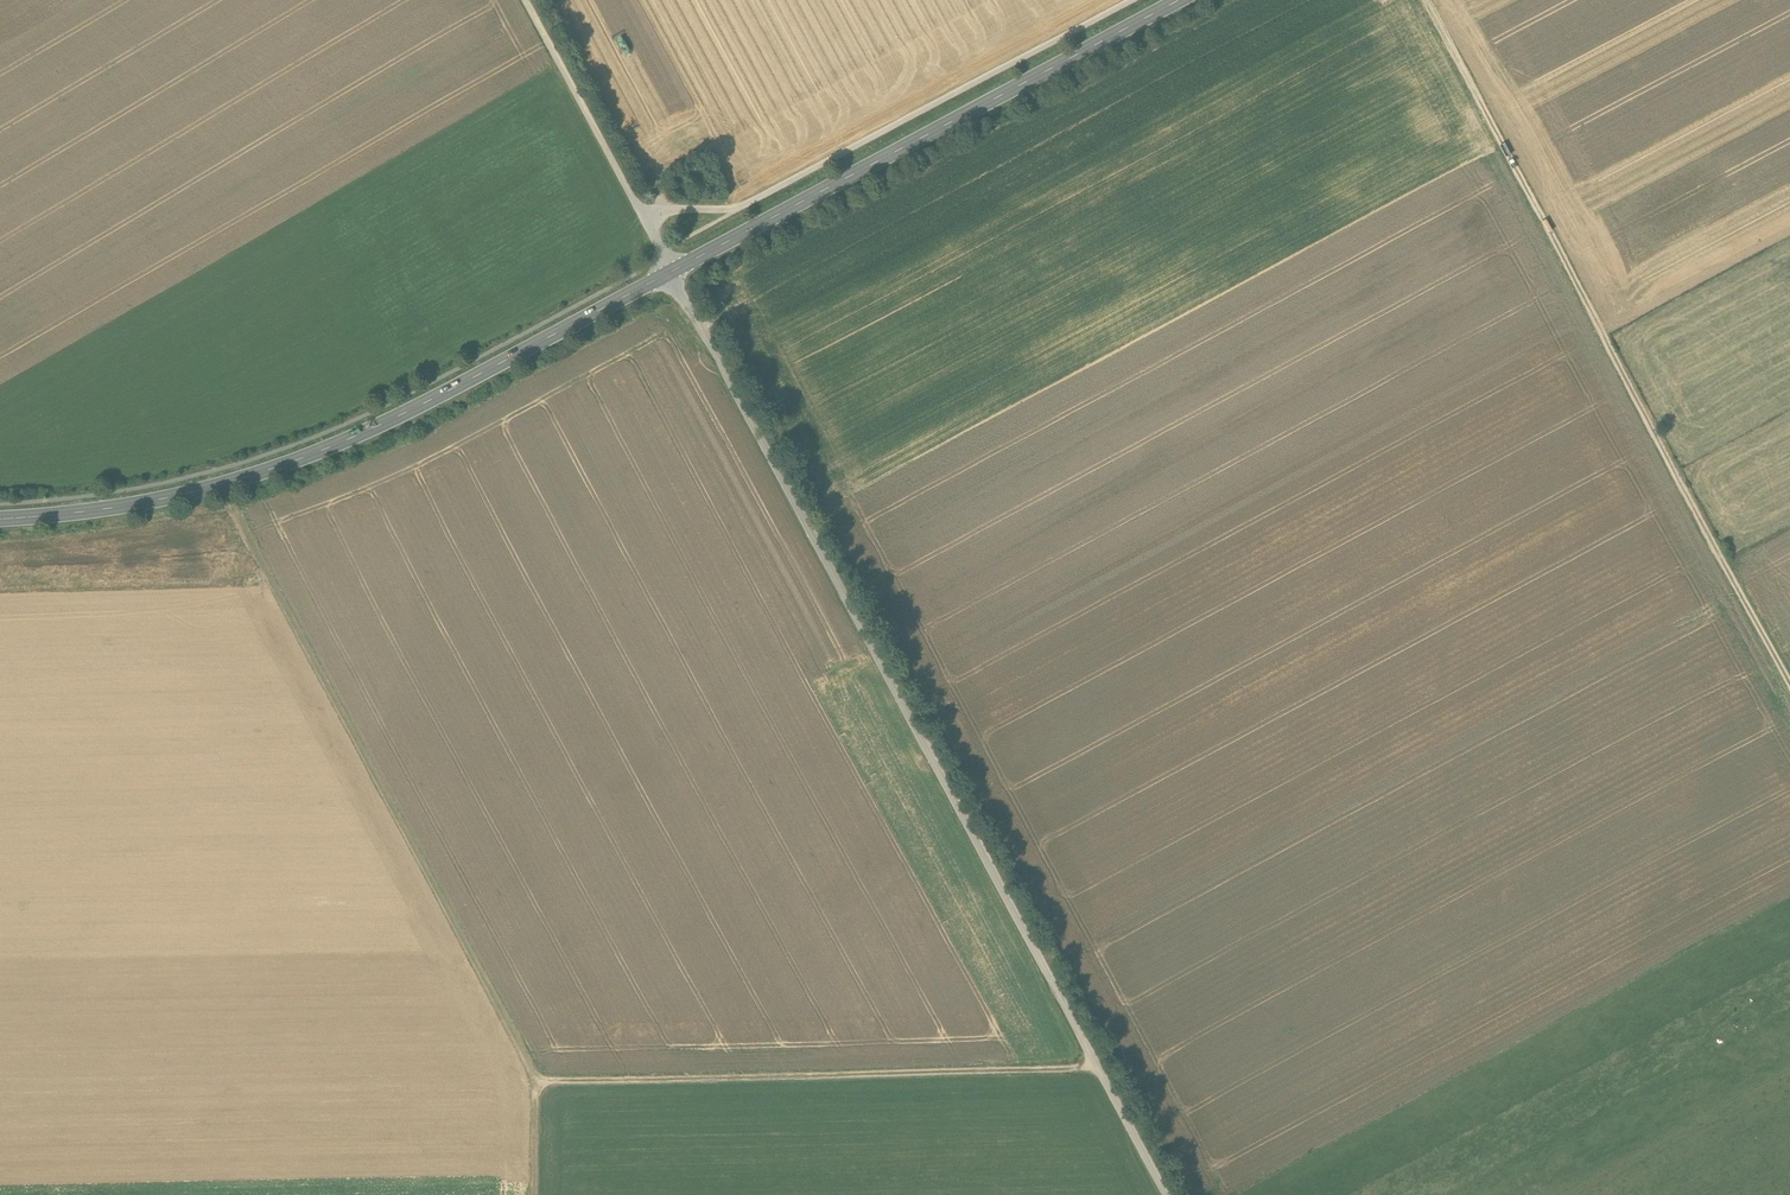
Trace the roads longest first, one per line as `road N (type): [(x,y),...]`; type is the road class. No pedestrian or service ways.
road 1 (secondary): [(0,518),(78,516),(216,487),(364,435),(1179,0)]
road 2 (track): [(1789,684),(1423,0)]
road 3 (track): [(535,1194),(537,1079),(1097,1065)]
road 4 (track): [(1124,0),(738,211),(678,209),(643,220),(671,272)]
road 5 (track): [(643,220),(525,0)]

